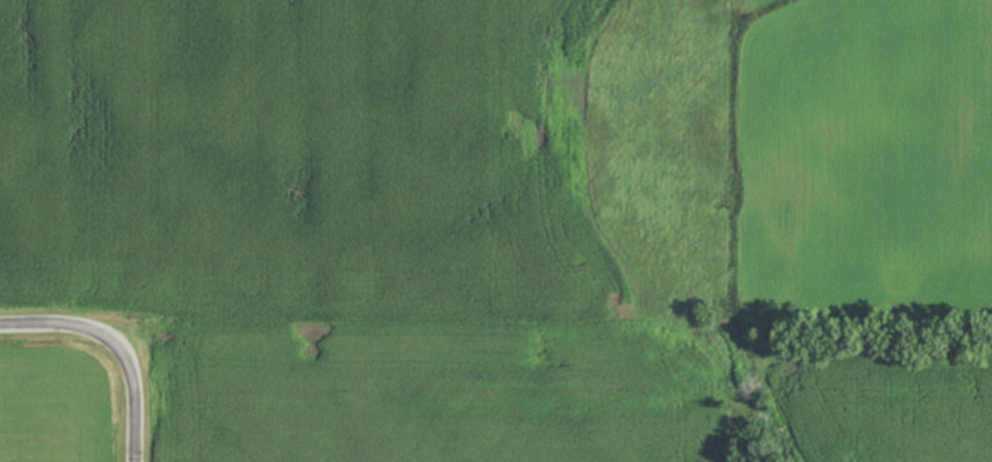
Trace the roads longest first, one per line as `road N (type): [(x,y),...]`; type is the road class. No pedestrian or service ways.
road 1 (residential): [(135,461),(132,375),(112,341),(73,326),(0,326)]

